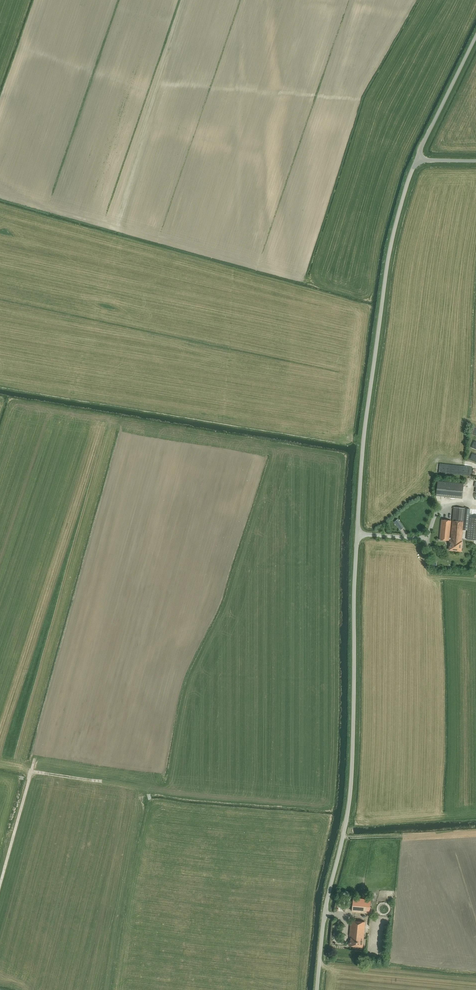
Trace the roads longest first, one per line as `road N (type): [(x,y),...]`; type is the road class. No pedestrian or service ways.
road 1 (unclassified): [(317,989),(351,780),(363,441),(386,266),(416,159)]
road 2 (unclassified): [(416,159),(475,35)]

